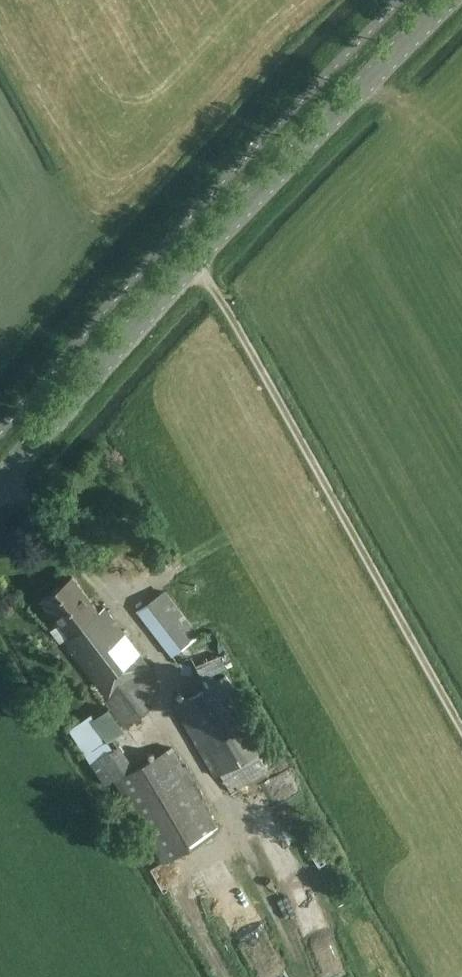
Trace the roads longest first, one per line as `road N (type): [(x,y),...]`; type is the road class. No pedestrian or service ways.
road 1 (tertiary): [(0,486),(64,402),(448,0)]
road 2 (track): [(461,723),(198,259)]

